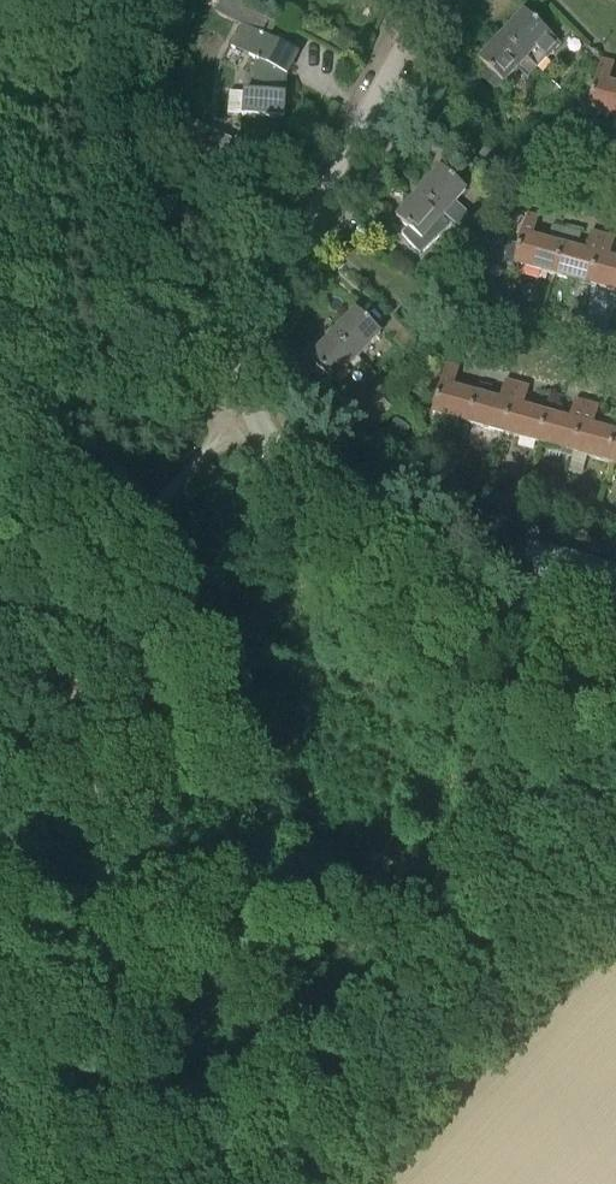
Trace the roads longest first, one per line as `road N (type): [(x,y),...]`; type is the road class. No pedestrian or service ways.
road 1 (residential): [(615,720),(437,595),(285,462),(252,425),(240,393),(271,303),(430,0)]
road 2 (track): [(57,580),(142,1183)]
road 3 (track): [(0,153),(57,580),(0,679)]
road 4 (track): [(615,814),(262,1183)]

